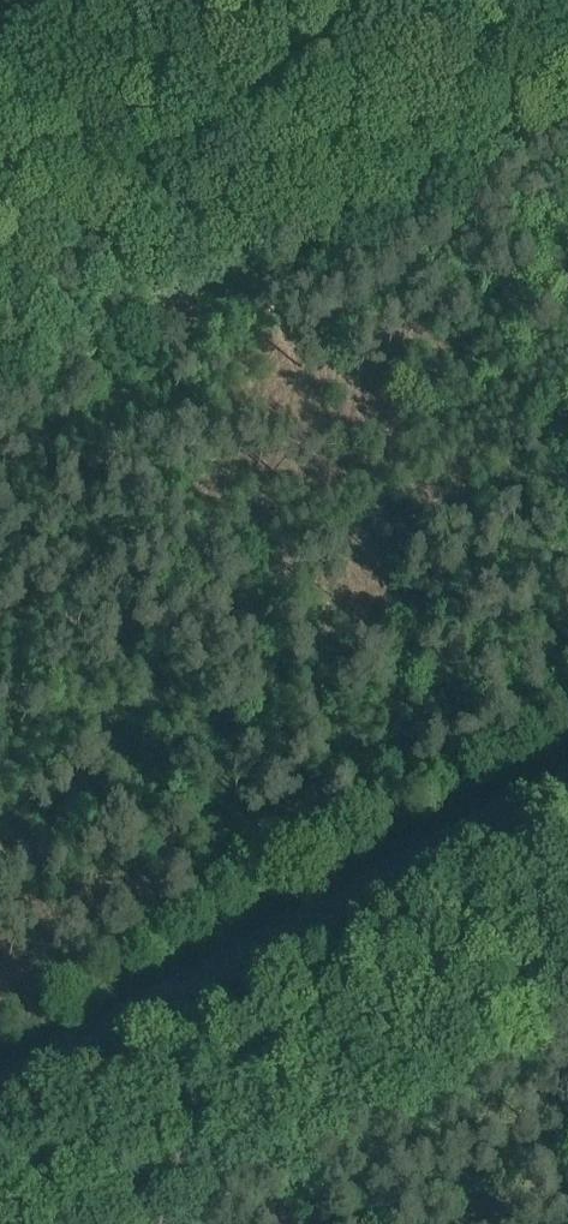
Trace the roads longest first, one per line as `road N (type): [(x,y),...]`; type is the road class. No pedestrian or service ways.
road 1 (secondary): [(0,1084),(567,775)]

